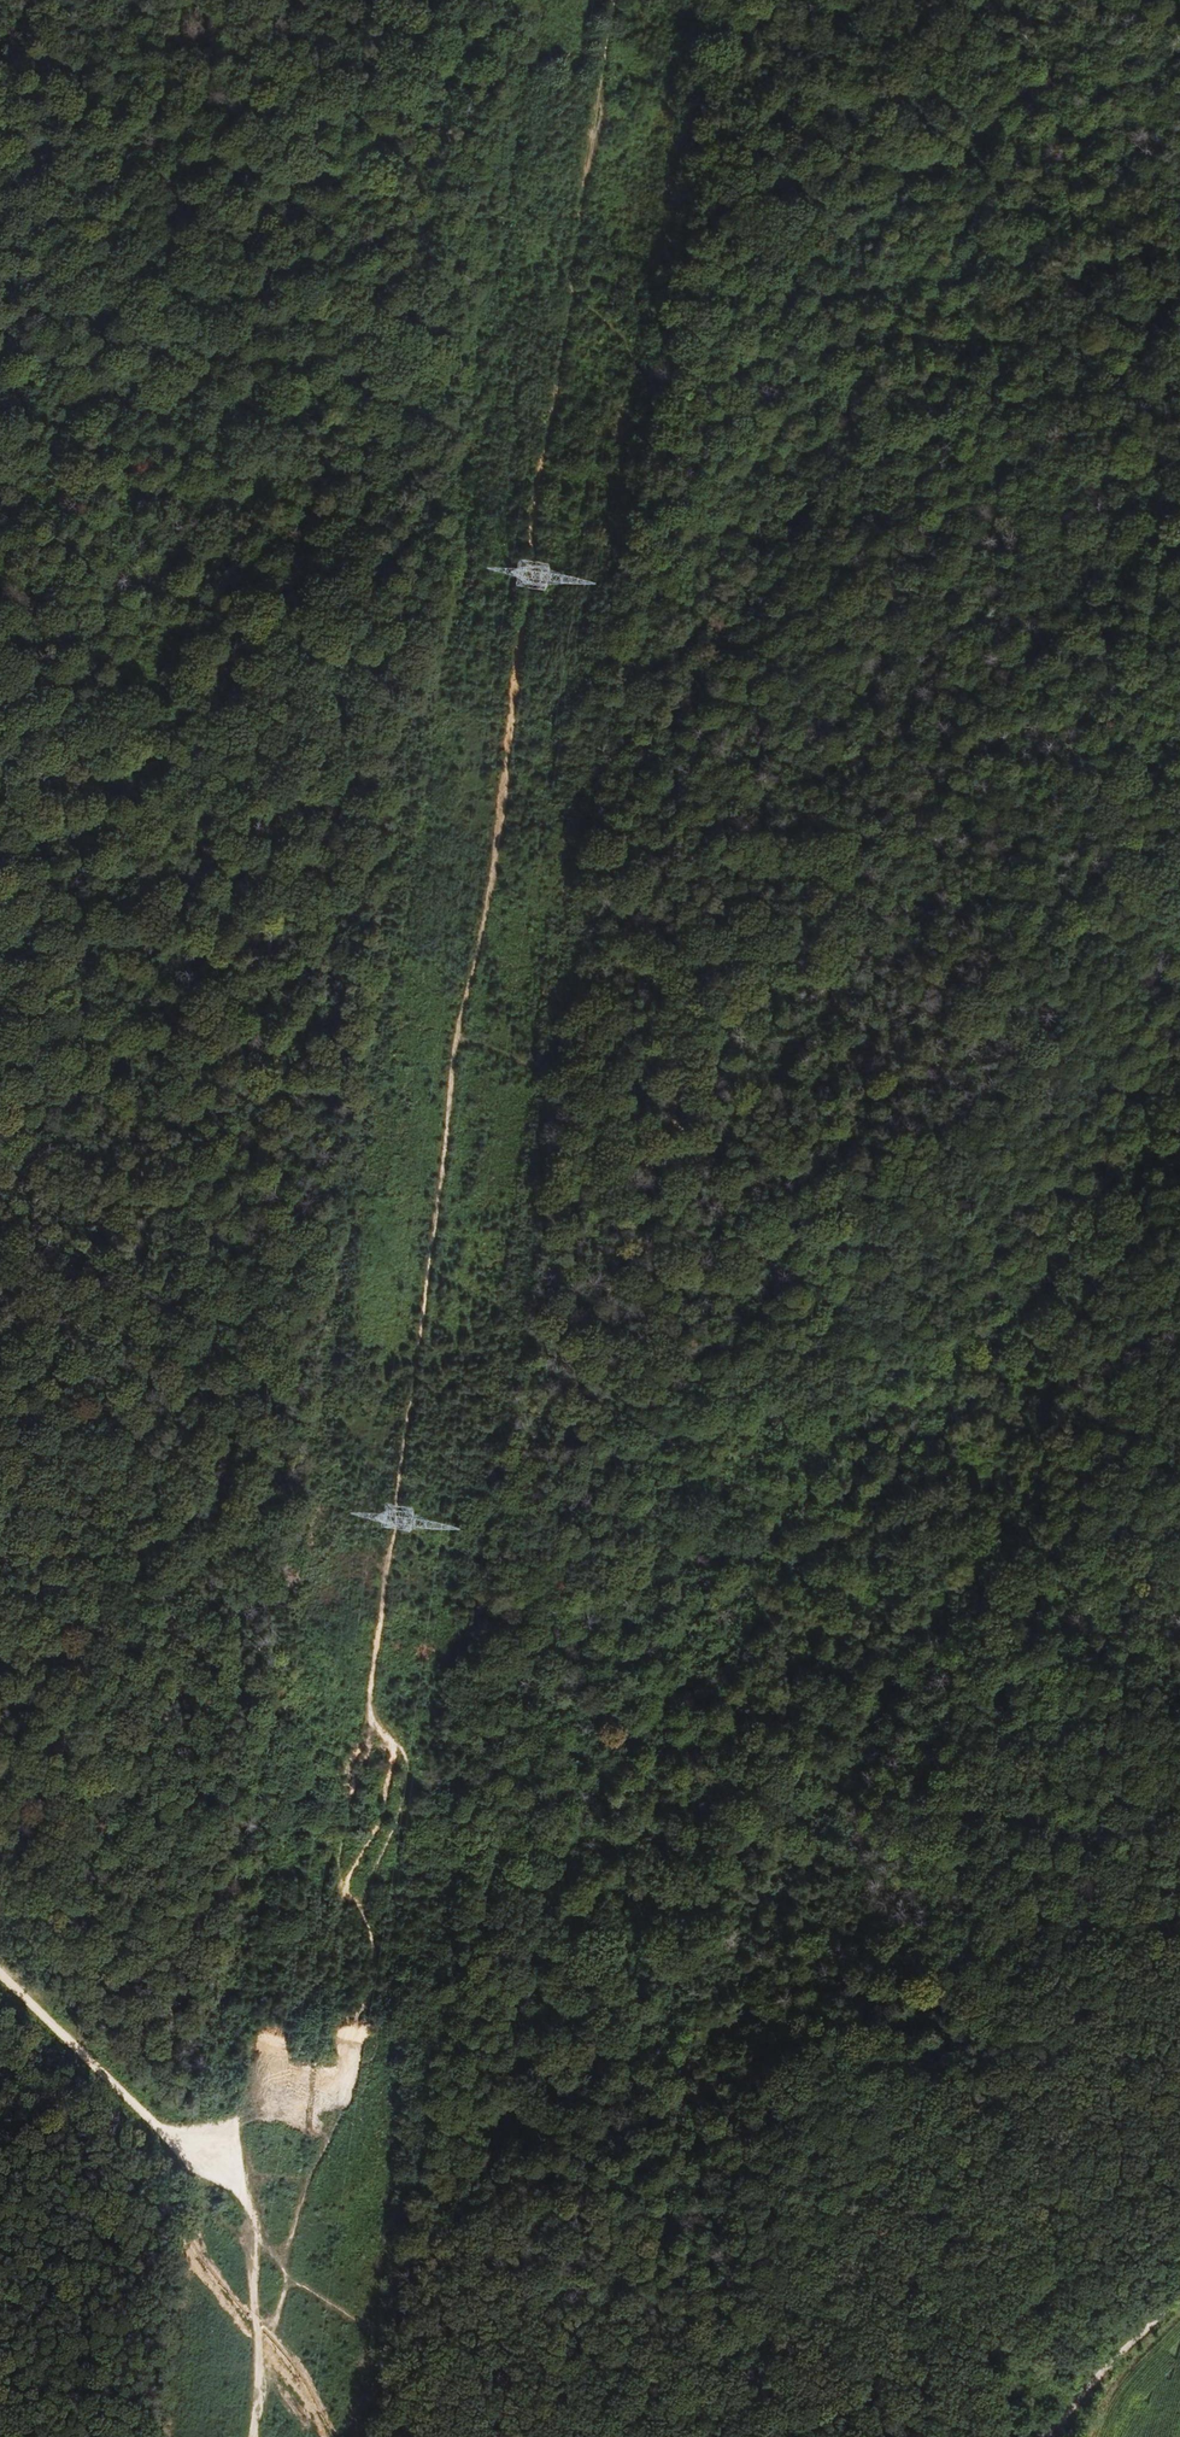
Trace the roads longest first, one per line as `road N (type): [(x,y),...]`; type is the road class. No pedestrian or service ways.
road 1 (track): [(0,1965),(160,2133),(213,2147)]
road 2 (track): [(1035,2436),(1179,2299)]

